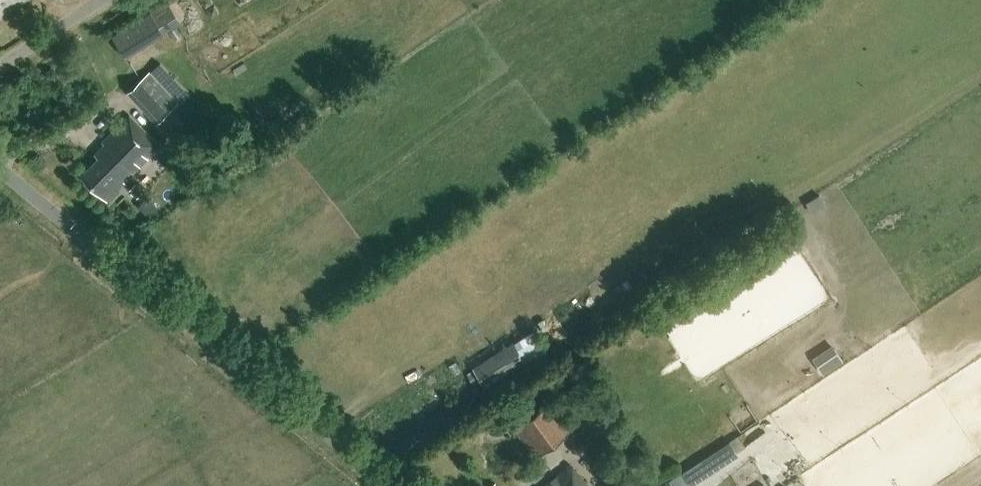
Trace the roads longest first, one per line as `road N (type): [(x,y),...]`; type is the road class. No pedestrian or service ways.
road 1 (unclassified): [(394,485),(0,169)]
road 2 (unclassified): [(0,67),(102,0)]

